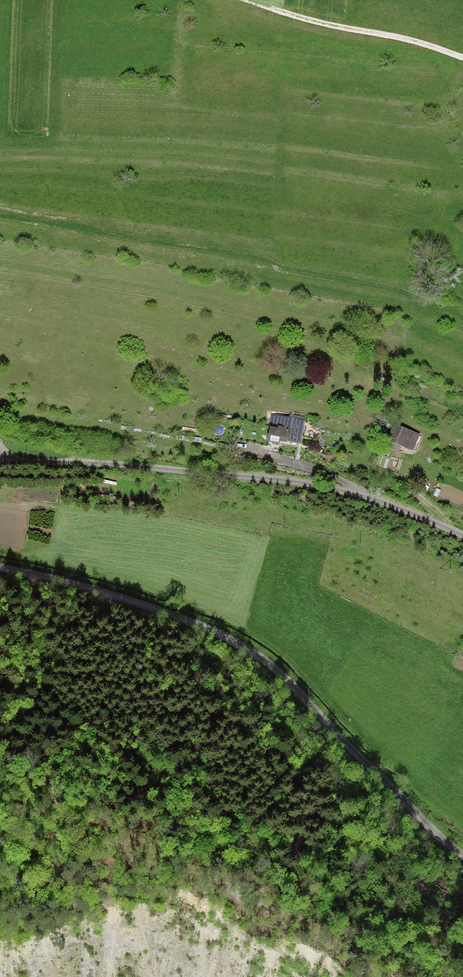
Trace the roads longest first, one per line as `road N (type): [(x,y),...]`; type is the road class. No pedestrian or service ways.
road 1 (unclassified): [(462,855),(247,651),(107,592),(0,568)]
road 2 (unclassified): [(5,461),(282,484),(375,503),(462,538)]
road 3 (track): [(462,57),(250,0)]

